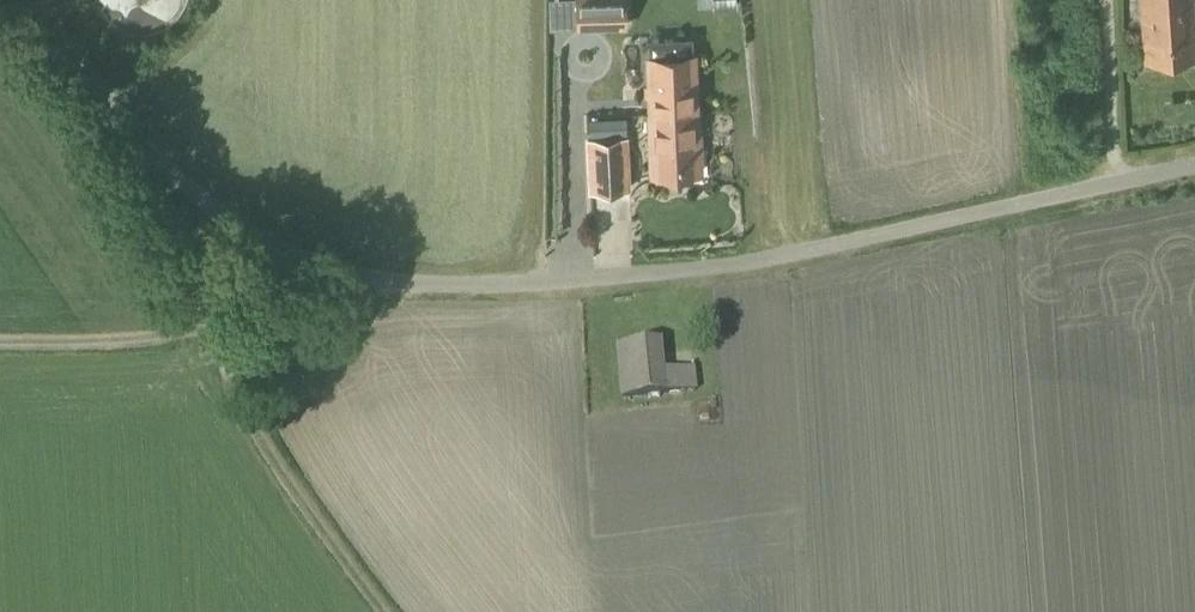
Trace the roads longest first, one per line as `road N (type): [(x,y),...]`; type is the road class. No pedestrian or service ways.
road 1 (unclassified): [(391,284),(521,284),(736,267),(1194,167)]
road 2 (unclassified): [(391,284),(275,253),(205,206),(171,176),(30,0)]
road 3 (track): [(0,341),(187,331),(391,284)]
road 4 (track): [(187,331),(209,282),(214,238),(205,206)]

